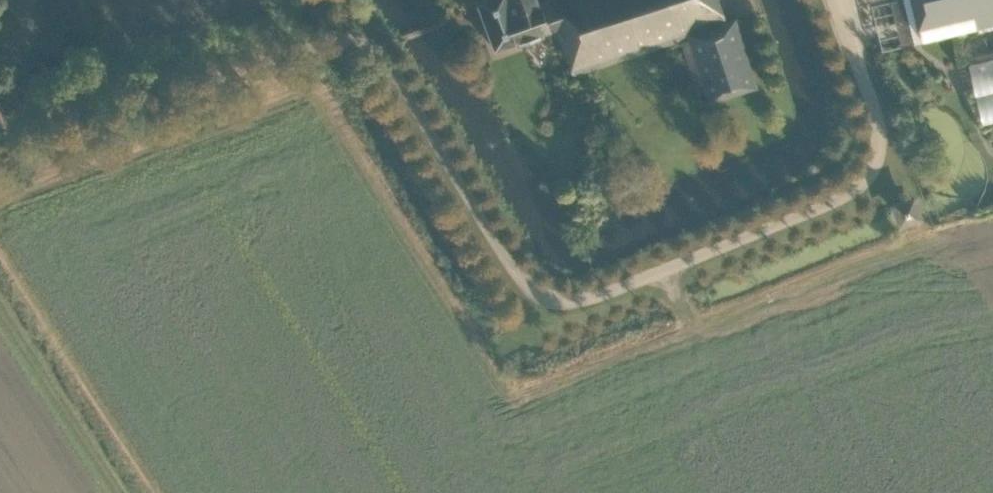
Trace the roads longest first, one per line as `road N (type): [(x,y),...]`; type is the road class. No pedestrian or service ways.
road 1 (unclassified): [(0,148),(335,35),(360,40),(386,56),(520,278),(549,297),(581,296),(849,189),(871,167),(881,136),(833,0)]

